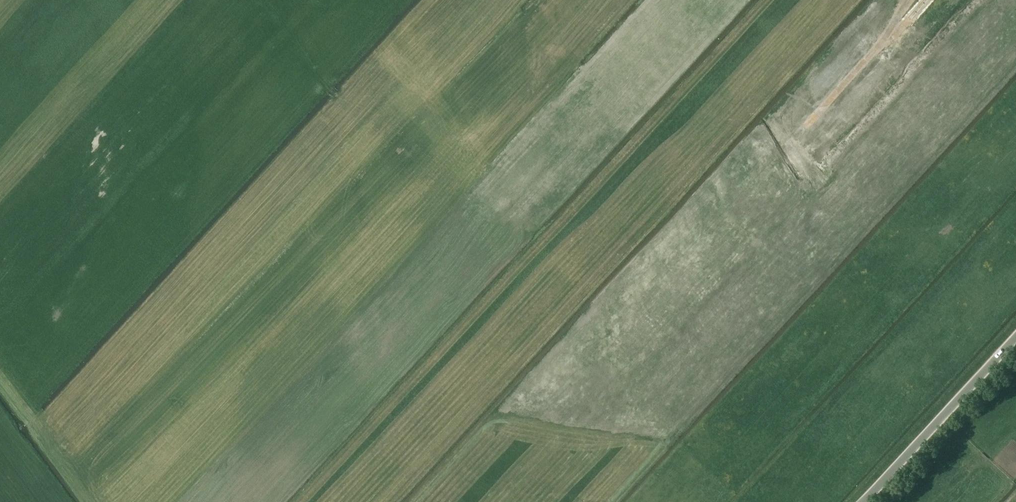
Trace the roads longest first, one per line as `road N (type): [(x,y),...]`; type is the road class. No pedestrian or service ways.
road 1 (unclassified): [(860,501),(1015,333)]

